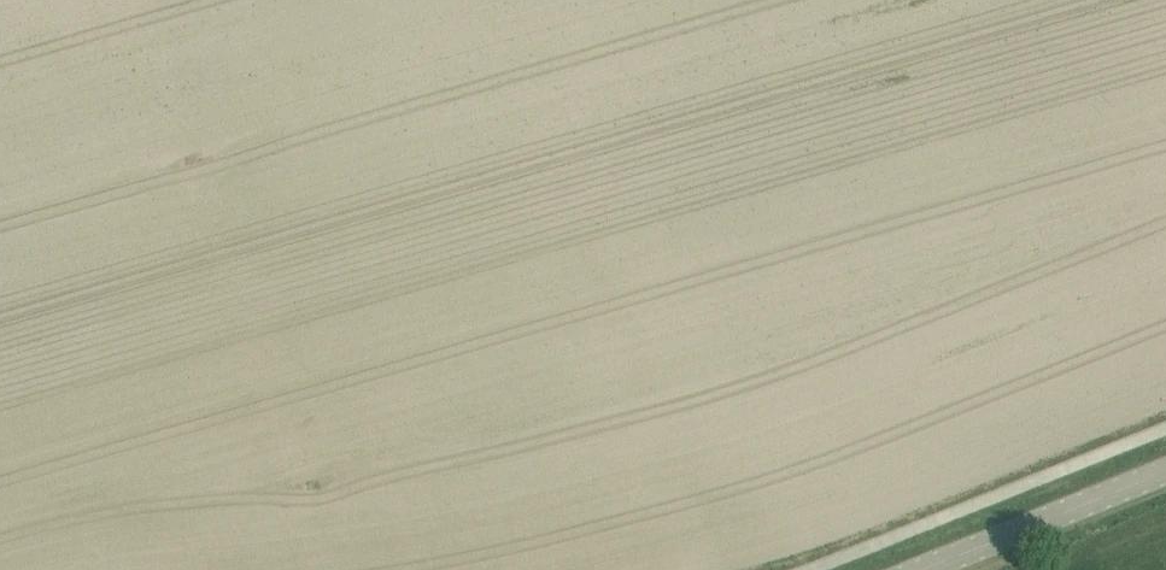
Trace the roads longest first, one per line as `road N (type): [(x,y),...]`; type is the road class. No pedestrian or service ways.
road 1 (tertiary): [(914,569),(1165,471)]

